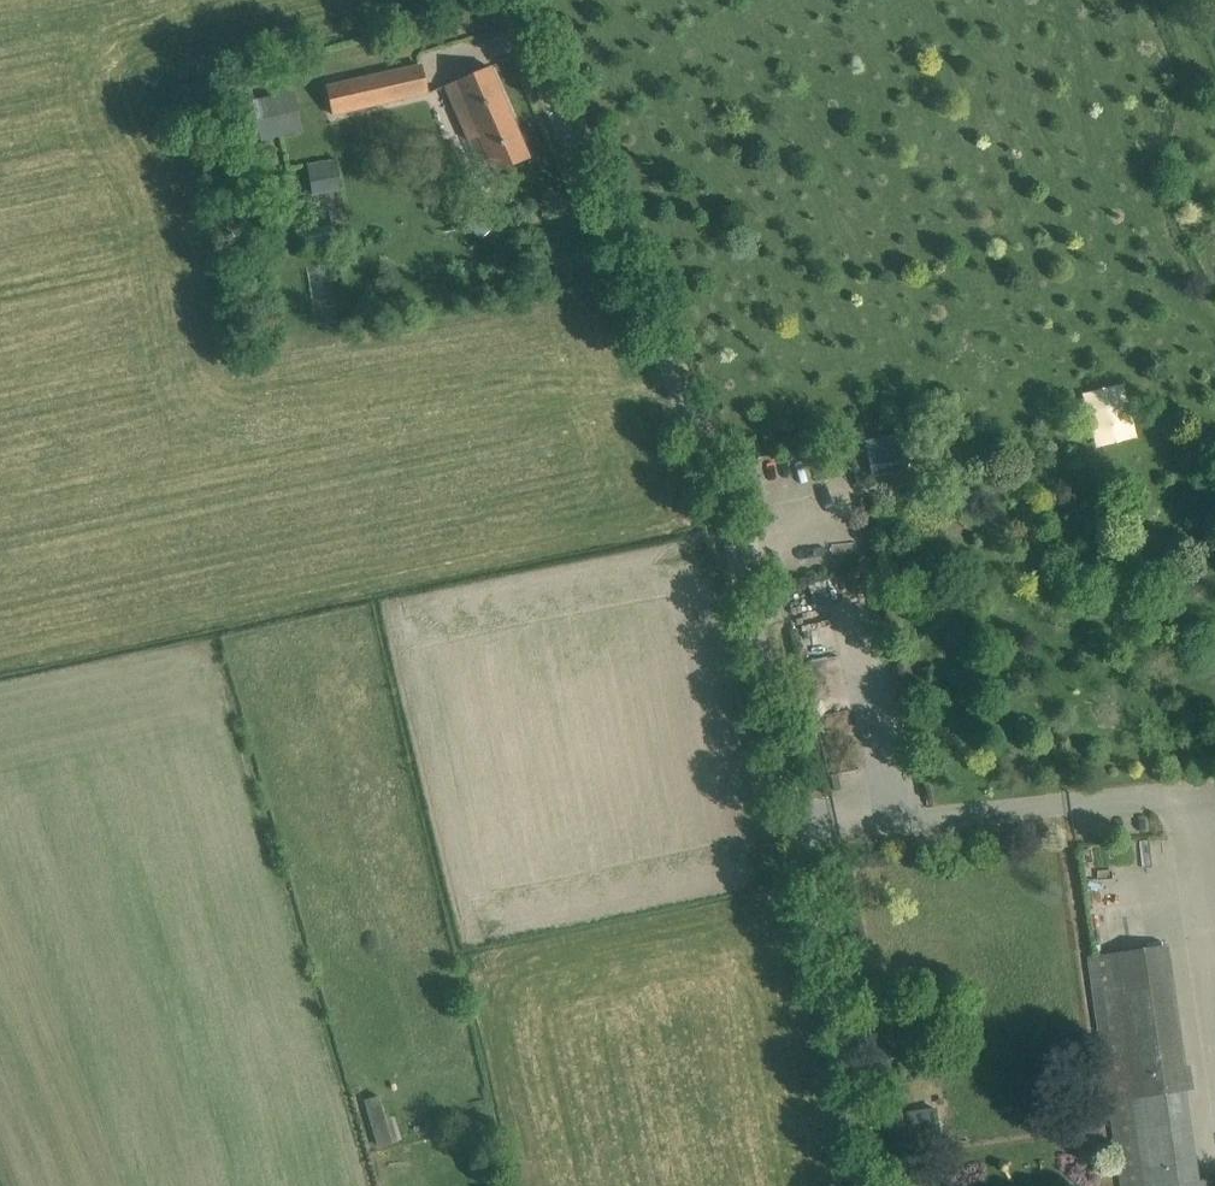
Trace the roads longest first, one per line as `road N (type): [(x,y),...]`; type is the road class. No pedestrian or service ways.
road 1 (unclassified): [(876,1185),(805,831),(729,538),(510,0)]

